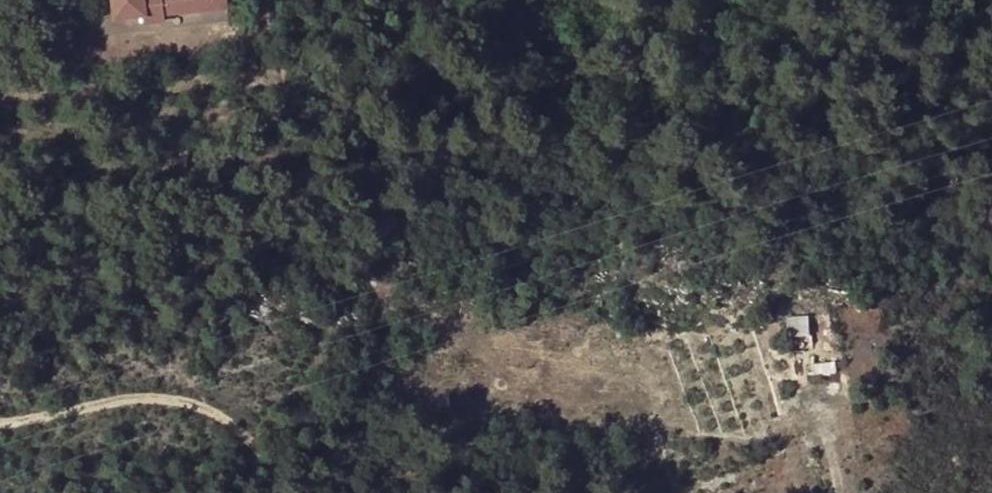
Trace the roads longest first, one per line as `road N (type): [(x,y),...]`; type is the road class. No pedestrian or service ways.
road 1 (track): [(0,423),(101,402),(174,401),(217,417),(251,441),(300,492)]

